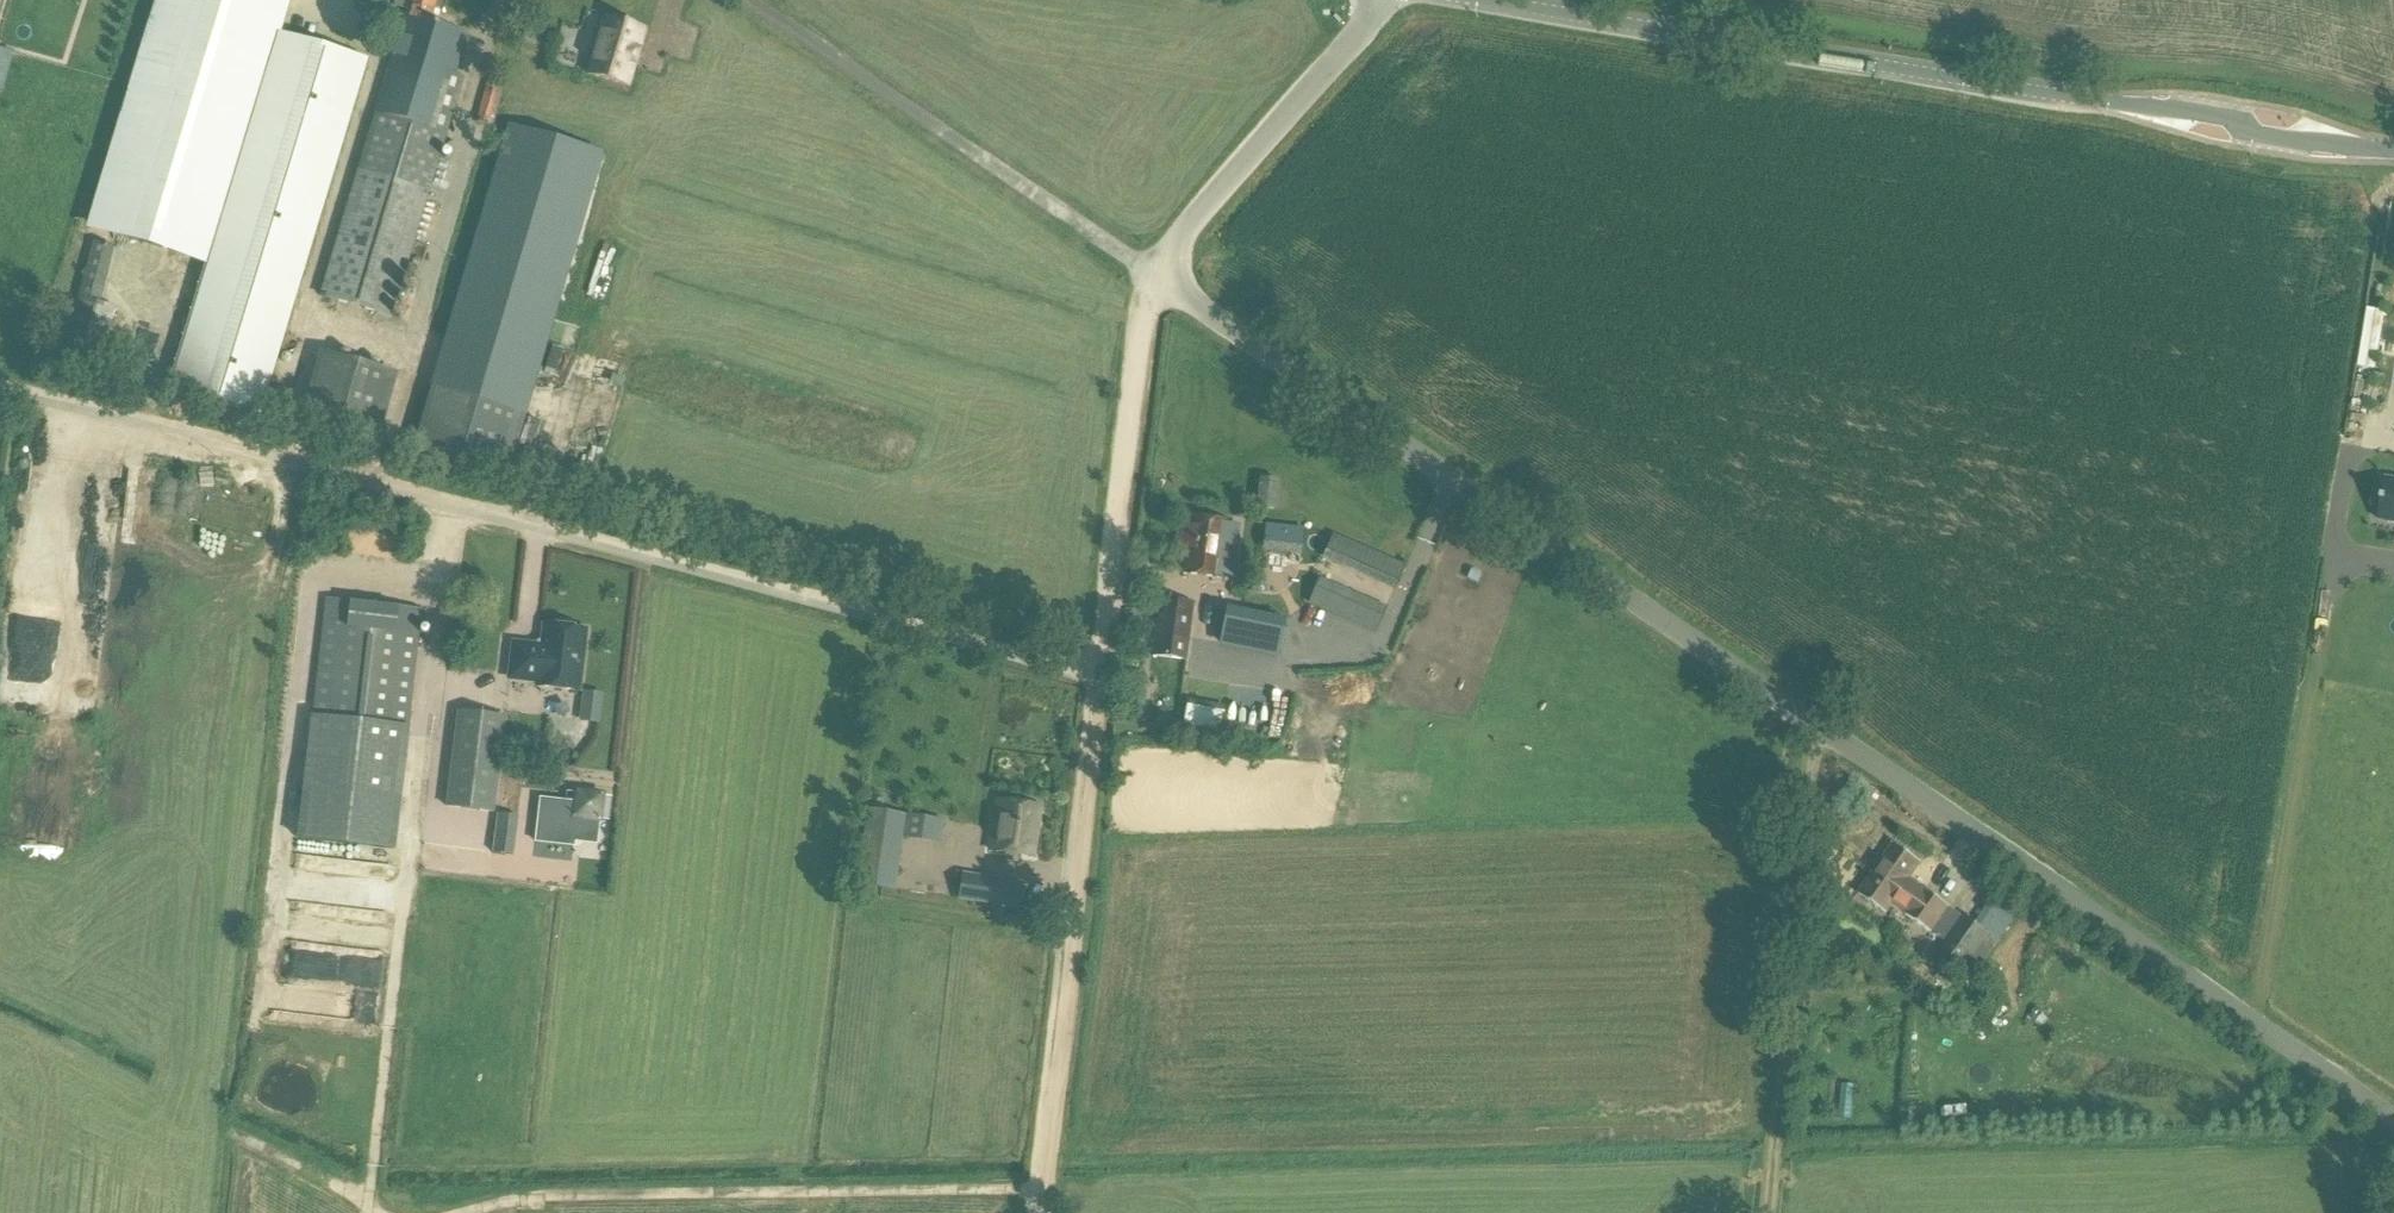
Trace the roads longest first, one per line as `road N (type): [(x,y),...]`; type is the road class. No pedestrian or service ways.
road 1 (unclassified): [(2393,1128),(1148,276)]
road 2 (track): [(1099,672),(0,383)]
road 3 (tertiary): [(2393,151),(1480,0)]
road 4 (track): [(1043,1194),(1148,276)]
road 5 (track): [(1031,1191),(532,1194),(434,1212)]
road 6 (unclassified): [(1148,276),(742,0)]
road 7 (unclassified): [(1389,0),(1148,276)]
road 8 (track): [(389,1212),(368,1193),(397,879)]

